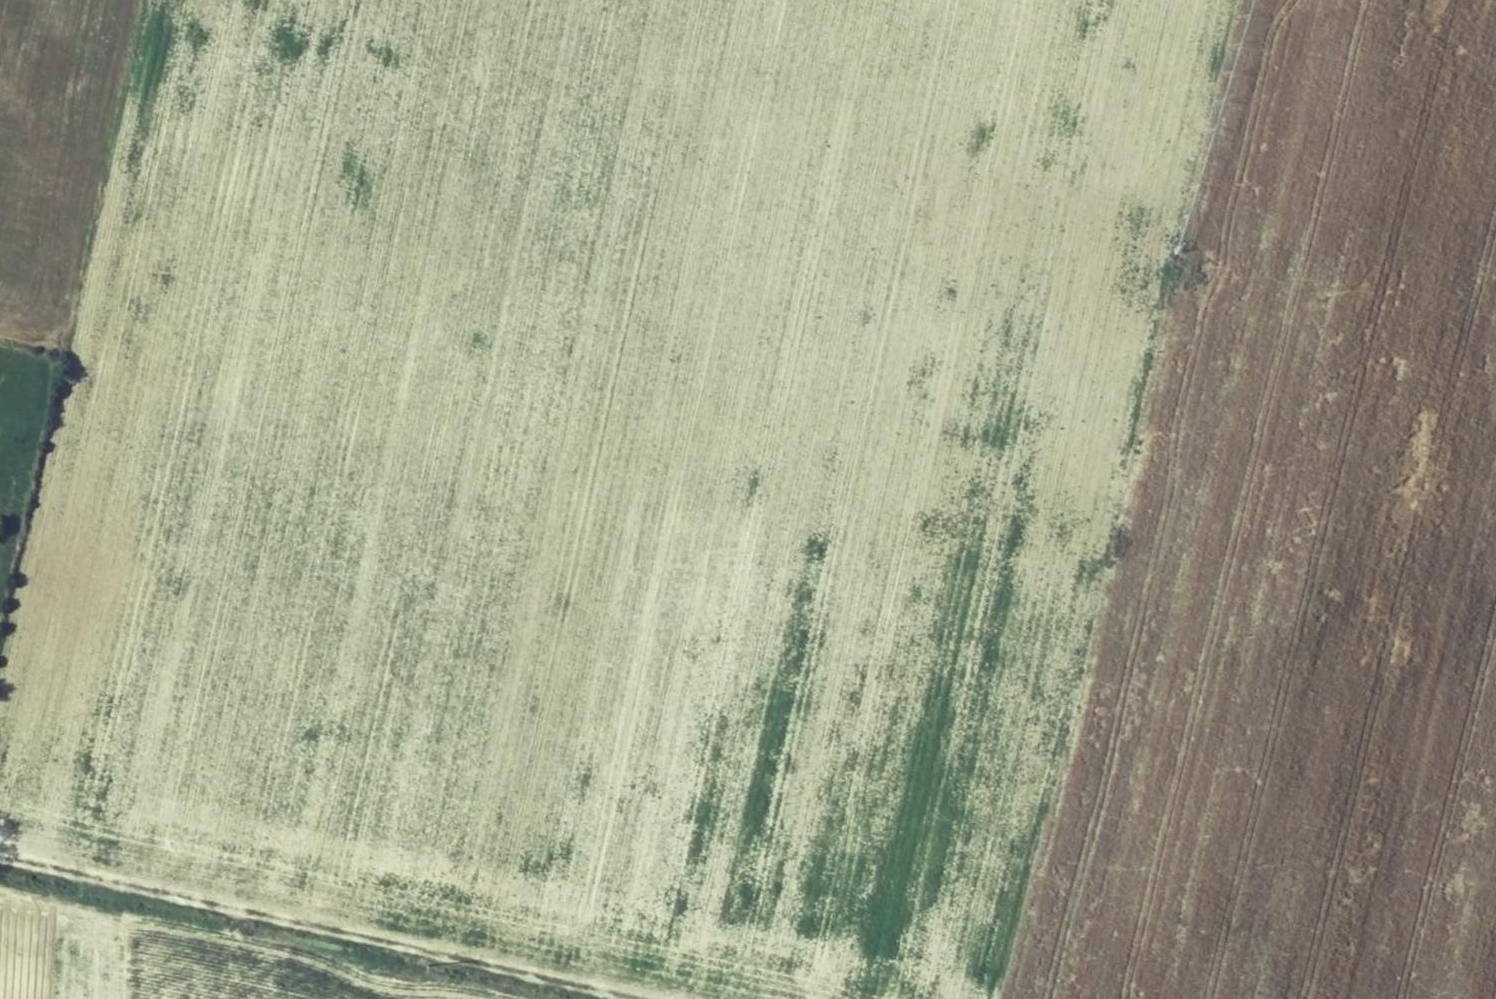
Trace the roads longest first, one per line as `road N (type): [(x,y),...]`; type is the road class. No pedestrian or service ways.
road 1 (track): [(0,847),(664,998)]

